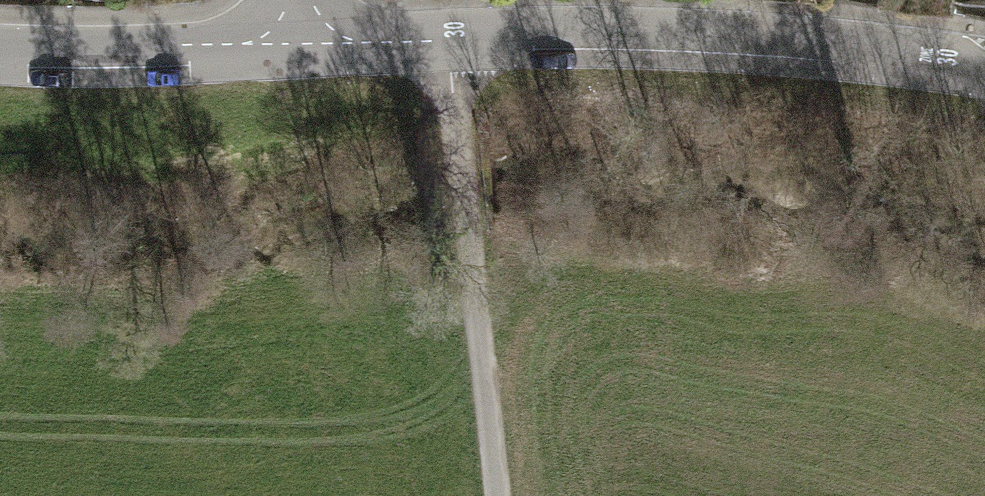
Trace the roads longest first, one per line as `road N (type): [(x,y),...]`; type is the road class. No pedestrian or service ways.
road 1 (tertiary): [(303,22),(369,43),(679,34),(984,69)]
road 2 (track): [(443,41),(496,495)]
road 3 (tertiary): [(0,49),(240,45),(303,22)]

